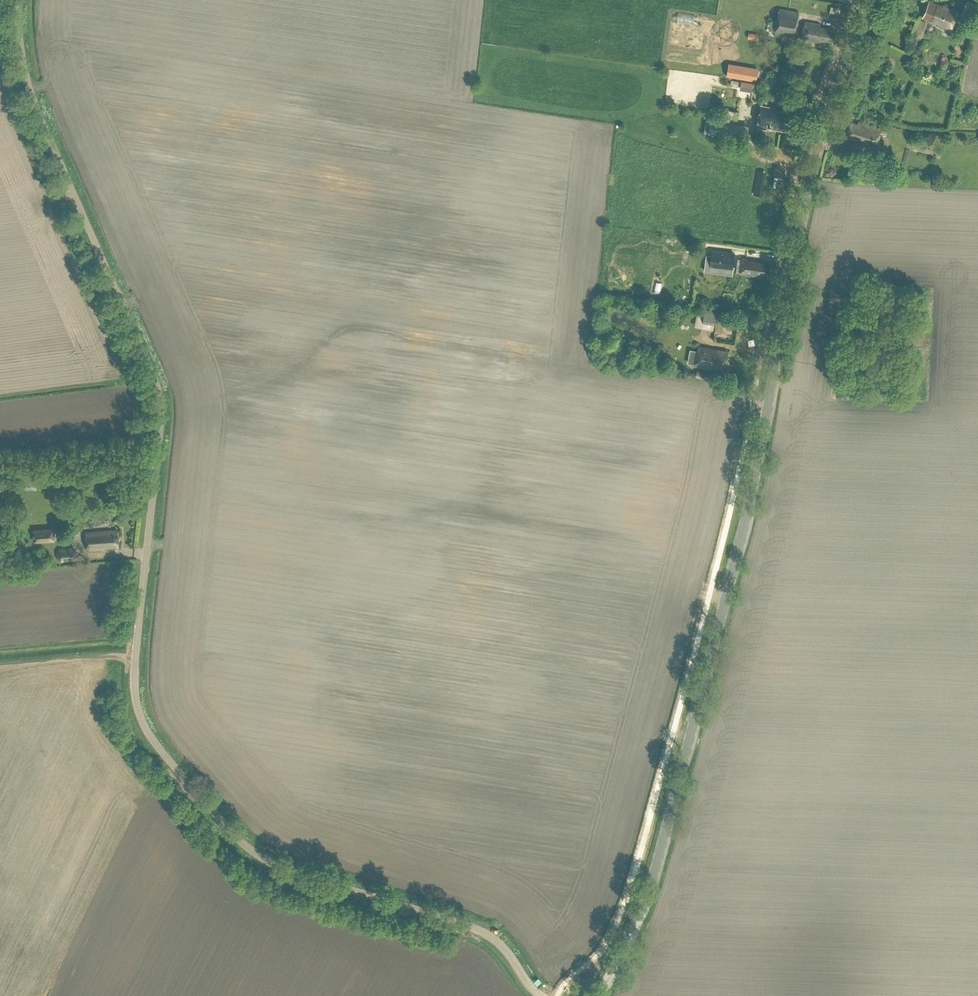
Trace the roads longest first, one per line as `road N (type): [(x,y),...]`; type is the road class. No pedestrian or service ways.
road 1 (unclassified): [(544,995),(483,932),(264,859),(151,739),(133,676),(159,392),(28,83),(20,0)]
road 2 (primary): [(599,995),(640,906),(672,810),(762,436),(819,133),(873,0)]
road 3 (track): [(138,637),(0,649)]

